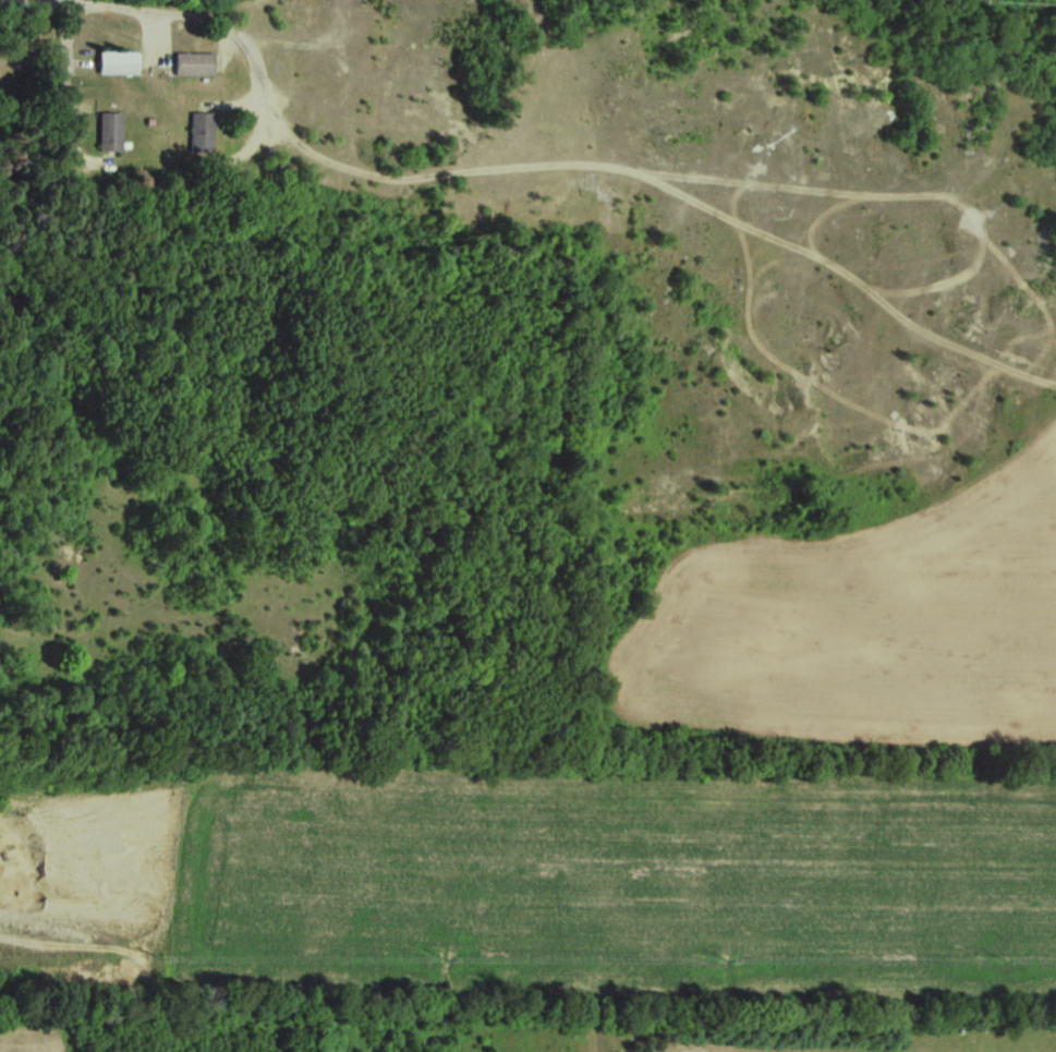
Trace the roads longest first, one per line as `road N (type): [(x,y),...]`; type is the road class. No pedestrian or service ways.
road 1 (residential): [(0,4),(151,7),(215,17),(248,36),(268,102),(315,152),(377,171),(507,161)]
road 2 (residential): [(66,166),(68,0)]

